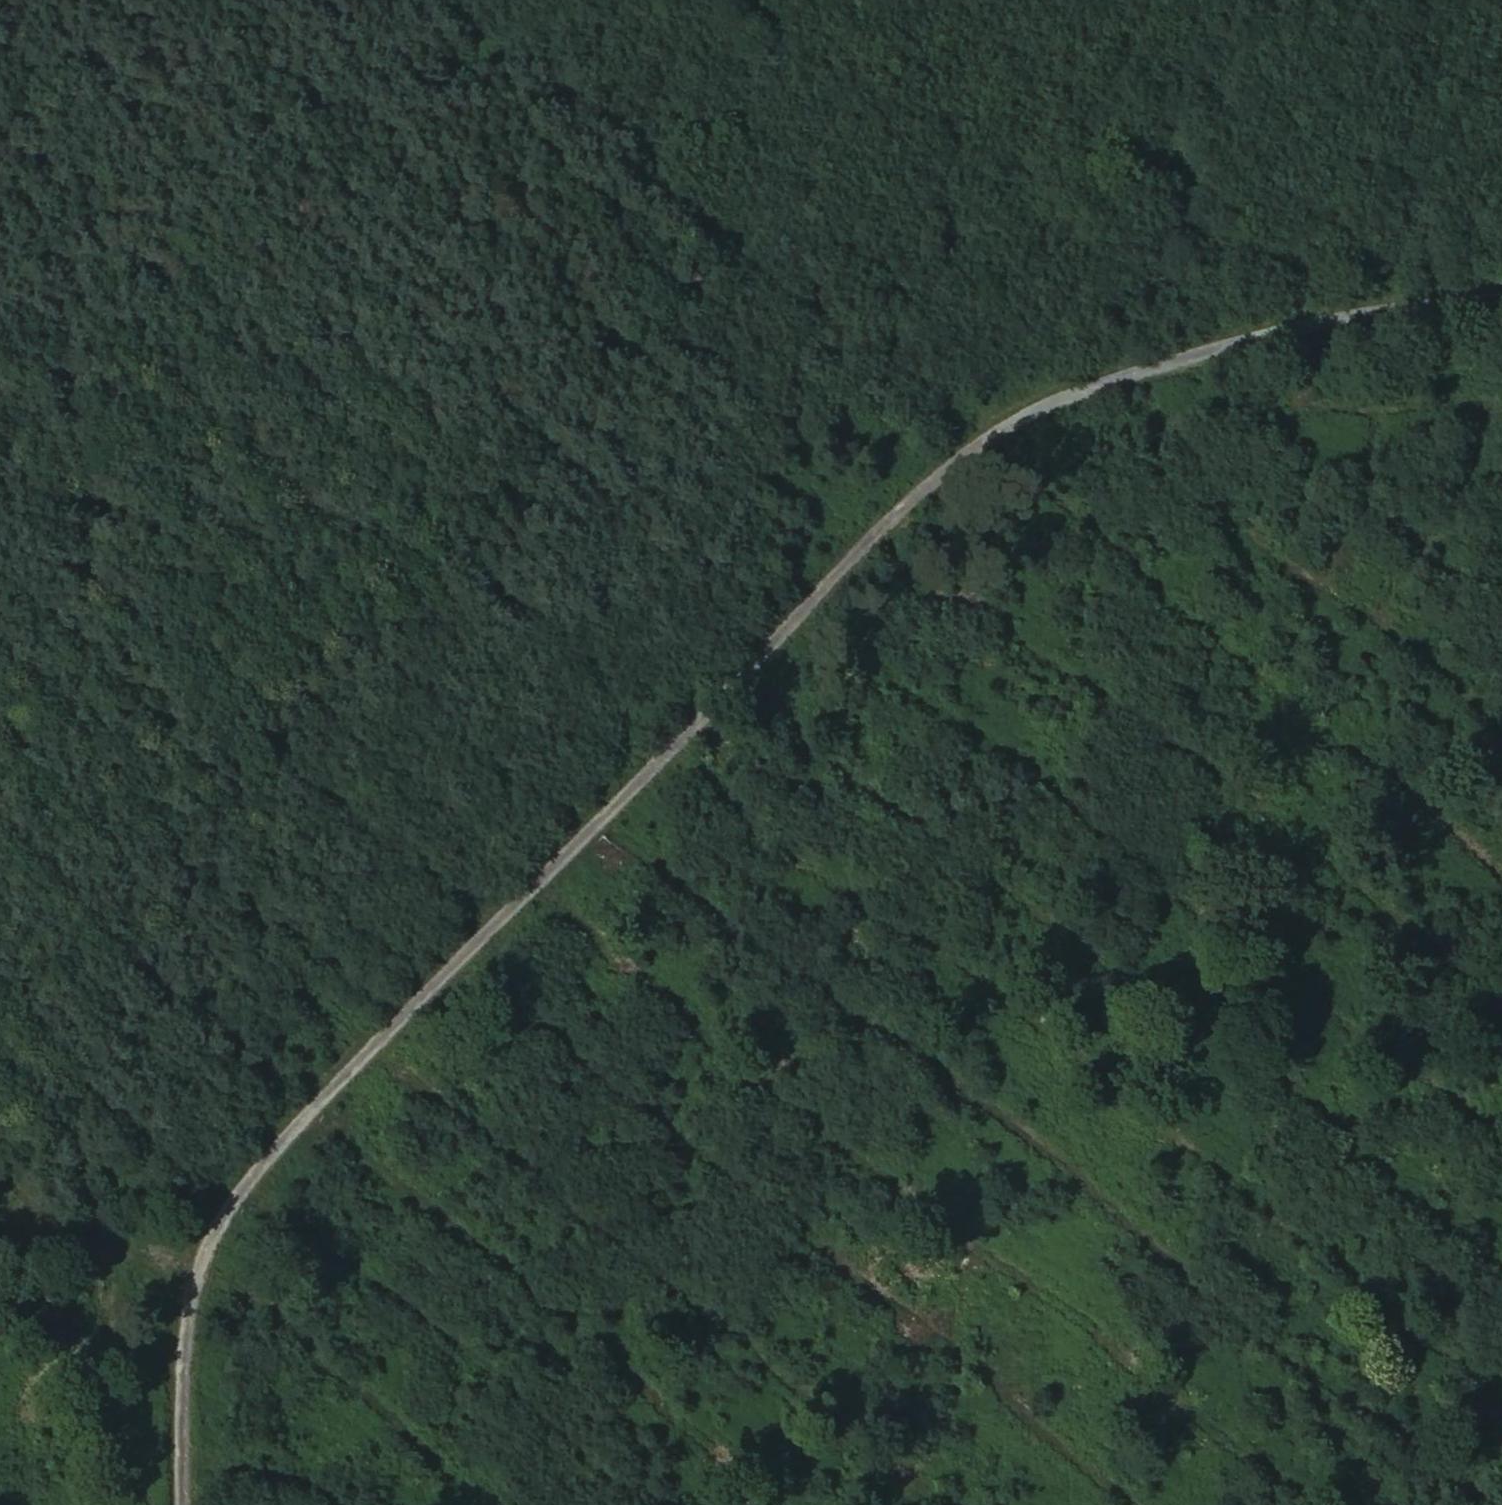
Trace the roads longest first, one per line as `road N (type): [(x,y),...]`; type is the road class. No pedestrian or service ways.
road 1 (track): [(1501,300),(1357,318),(1122,378),(1032,415),(954,462),(282,1142),(232,1209),(195,1289),(184,1378),(183,1504)]

